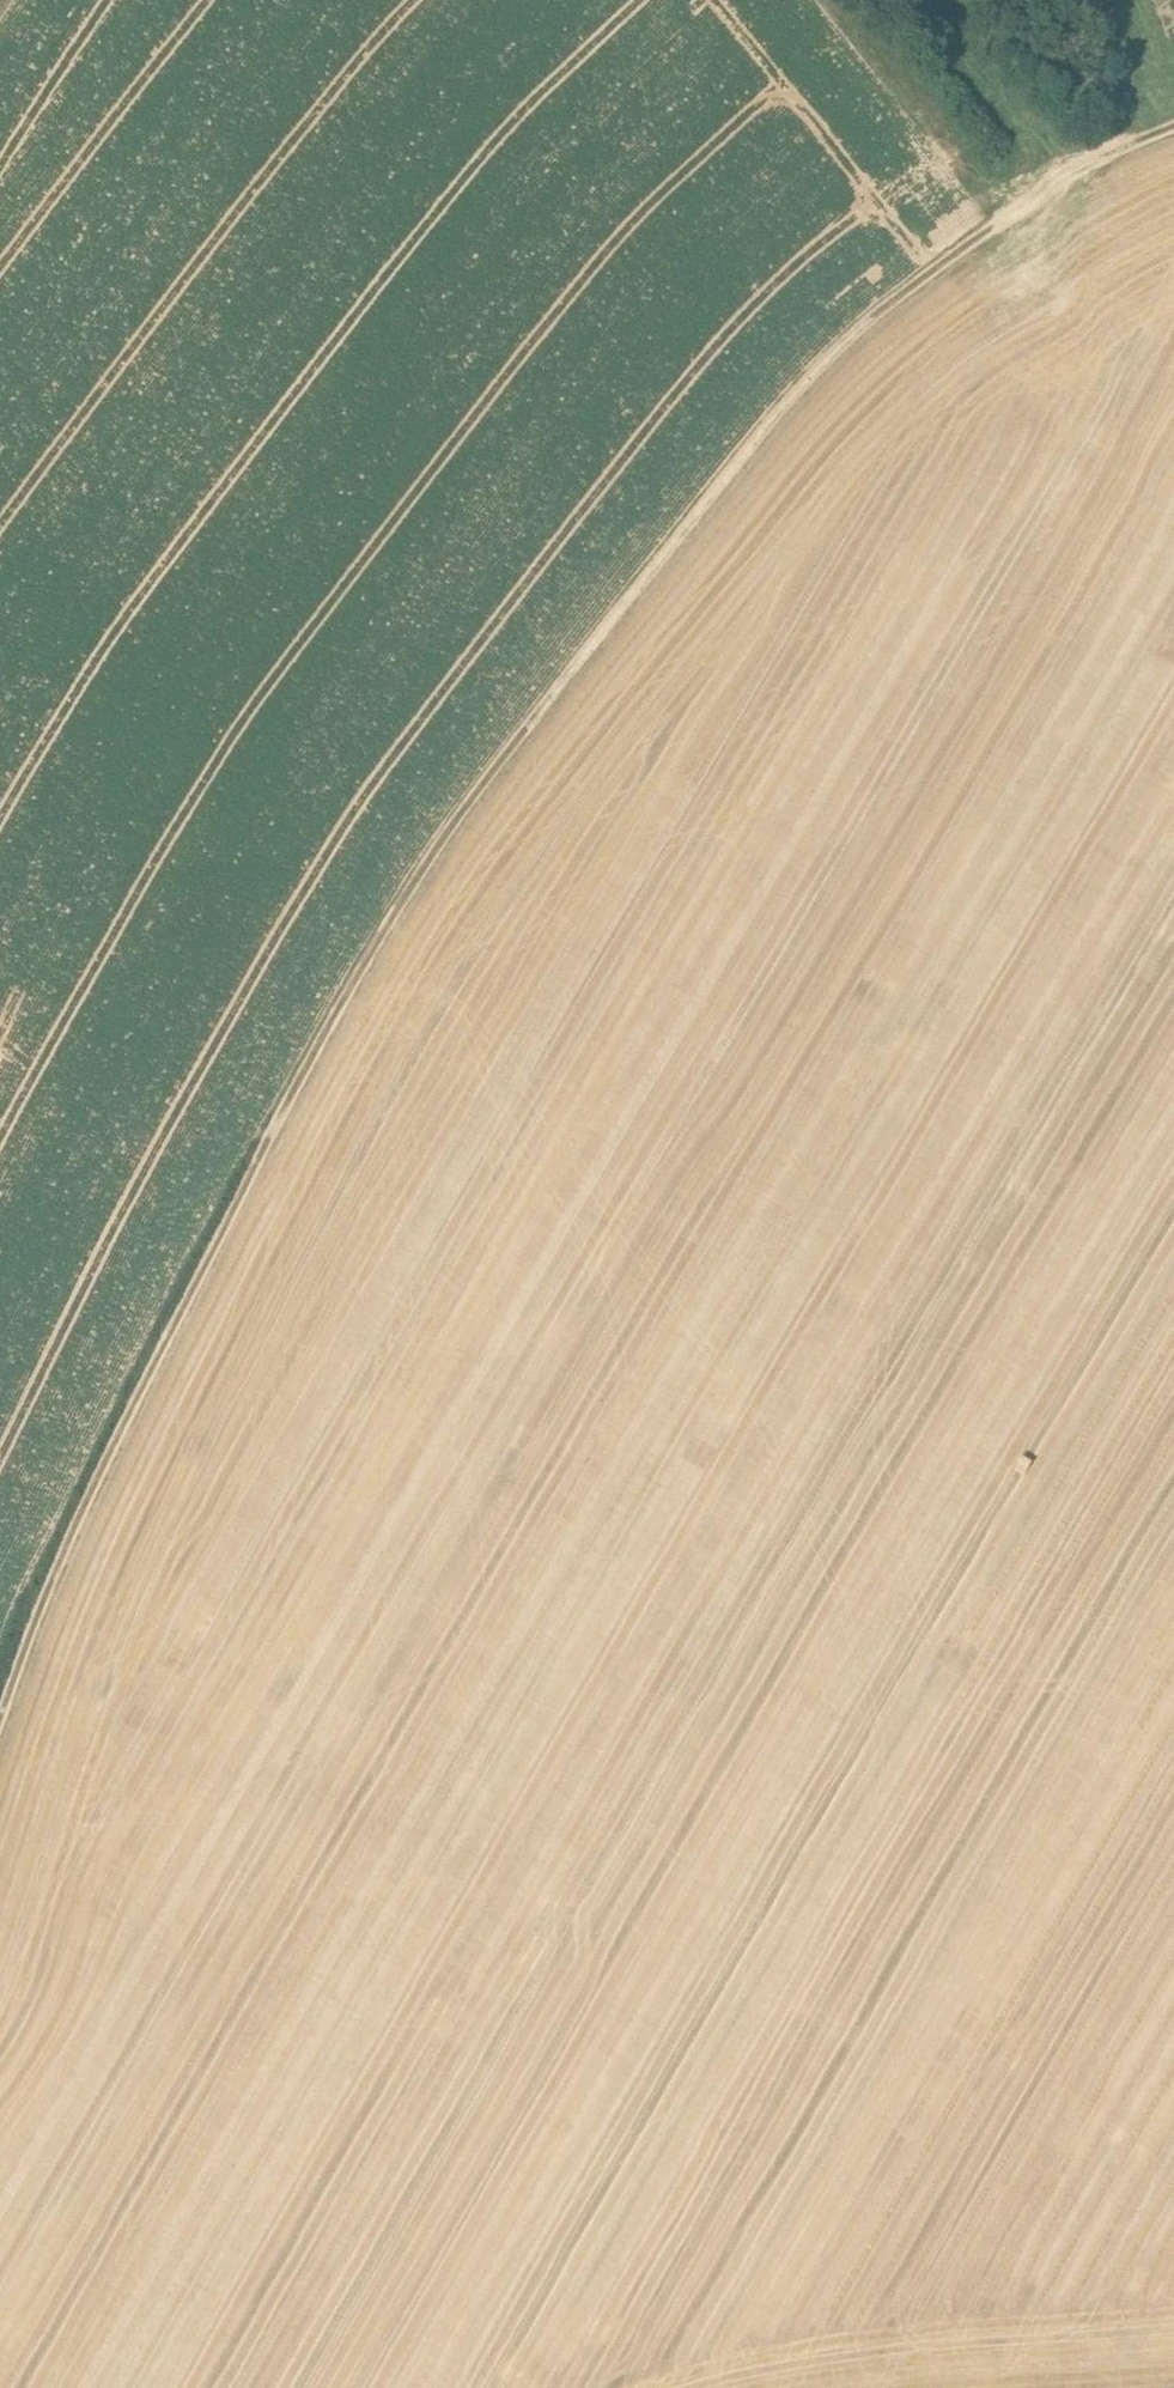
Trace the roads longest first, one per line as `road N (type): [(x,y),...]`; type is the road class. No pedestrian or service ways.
road 1 (track): [(1173,116),(1048,172),(968,221),(861,309),(798,375),(634,581),(482,787),(368,958),(230,1209),(90,1486),(36,1607),(0,1719)]

